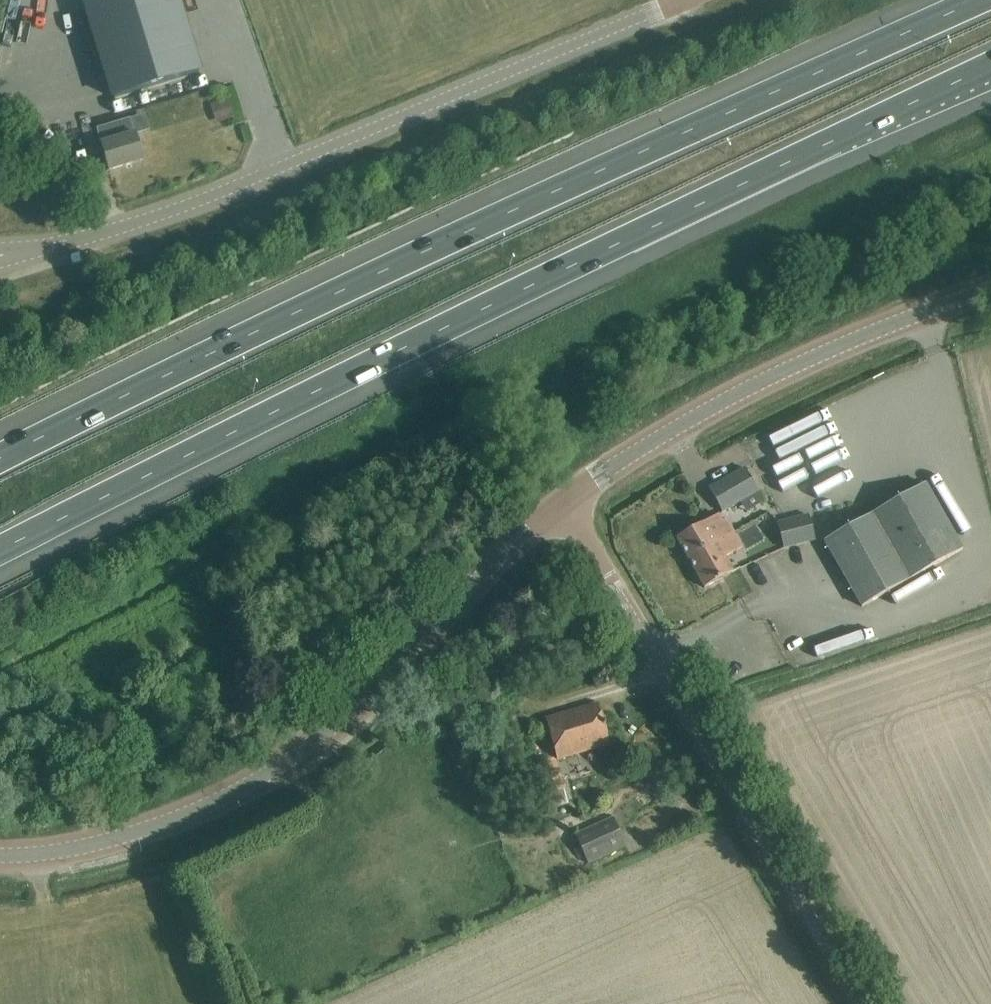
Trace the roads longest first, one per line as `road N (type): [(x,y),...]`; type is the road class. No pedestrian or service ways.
road 1 (motorway): [(0,551),(990,66)]
road 2 (motorway): [(978,0),(0,457)]
road 3 (tertiary): [(565,502),(296,758),(223,800),(138,833),(65,853),(0,854)]
road 4 (unclassified): [(143,223),(686,0)]
road 5 (unclassified): [(865,1003),(565,502)]
road 6 (tertiary): [(565,502),(775,372),(990,289)]
road 7 (unclassified): [(0,265),(143,223)]
road 8 (unclassified): [(143,223),(0,252)]

